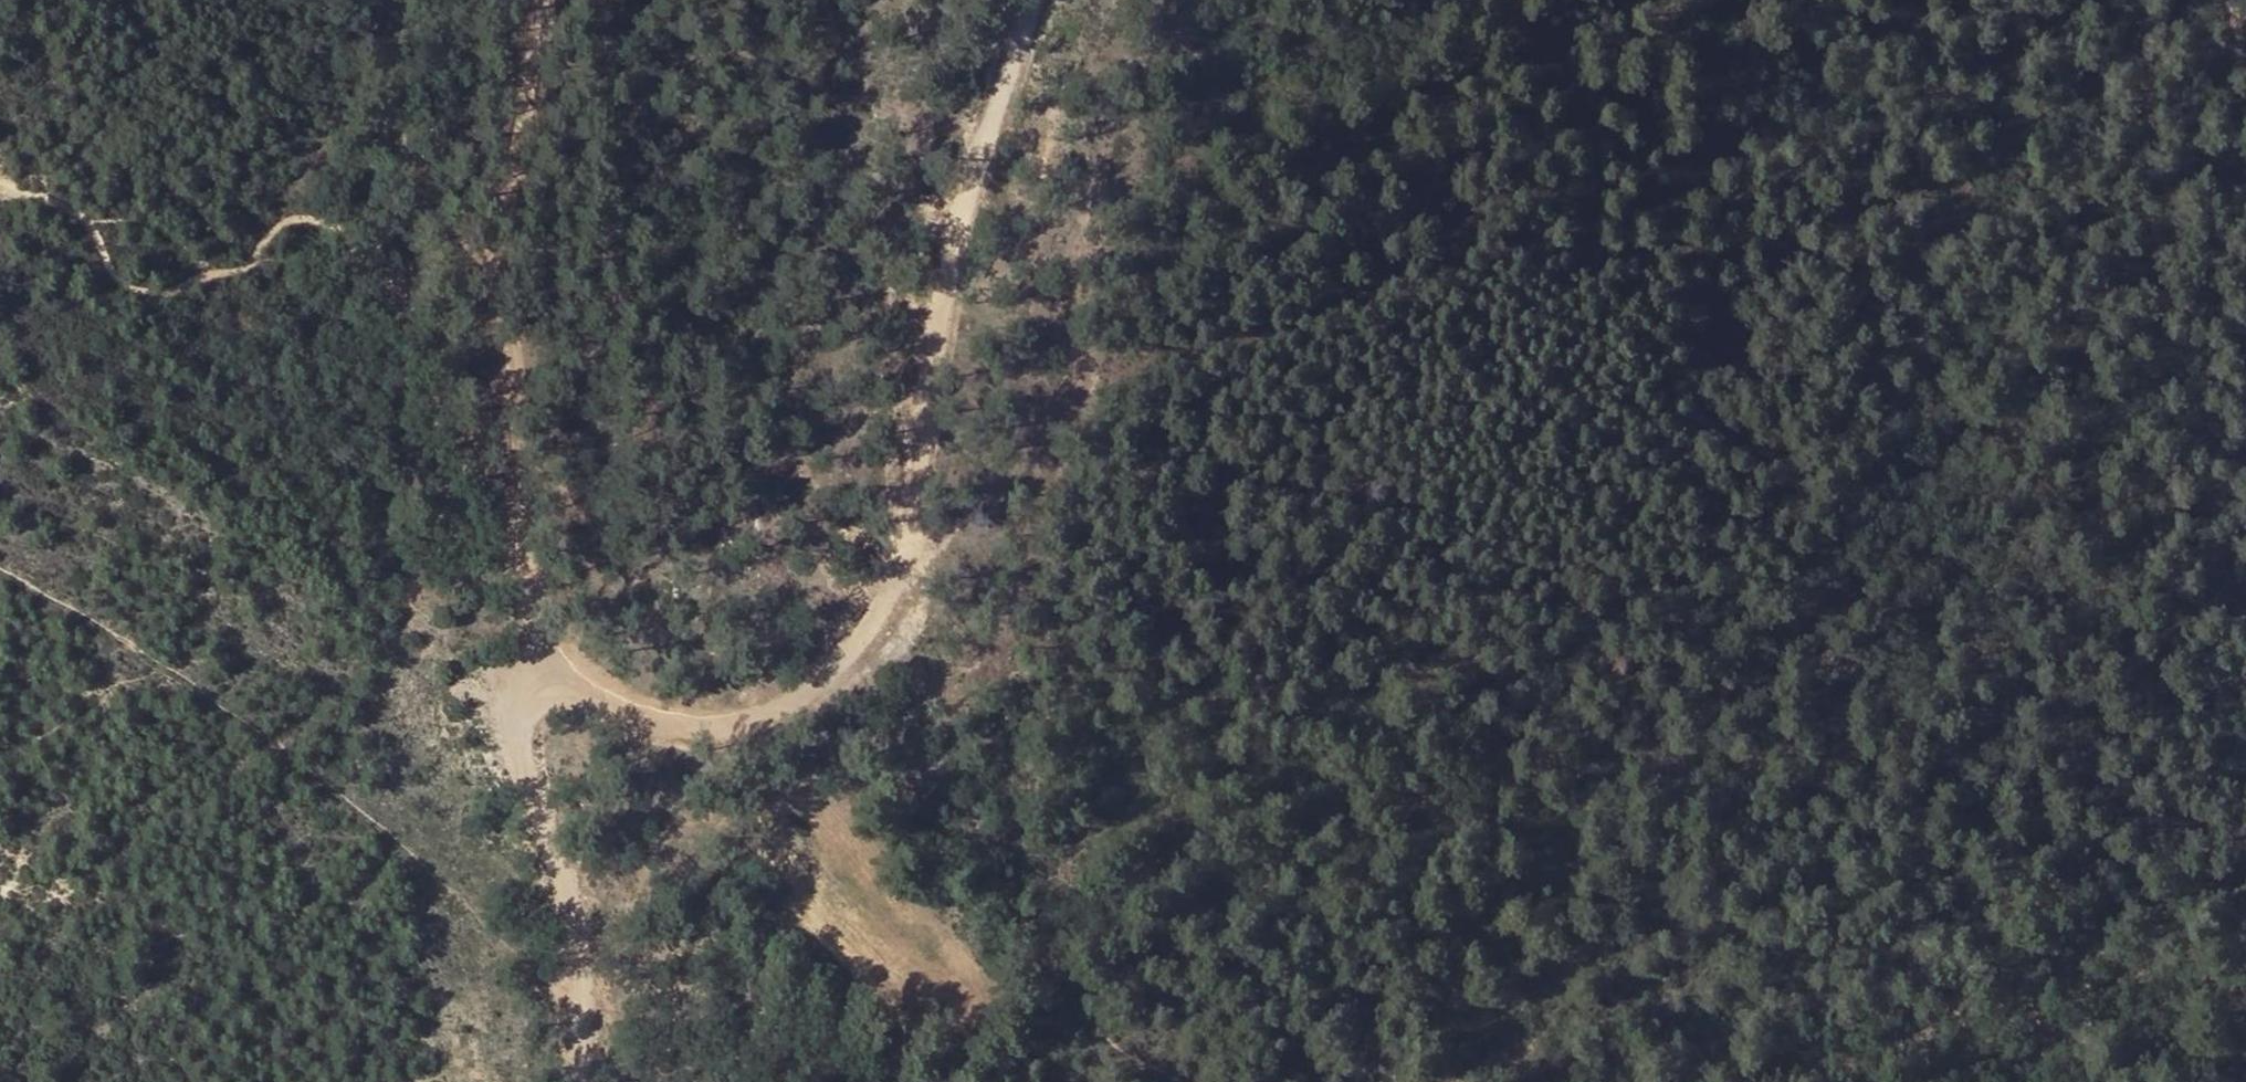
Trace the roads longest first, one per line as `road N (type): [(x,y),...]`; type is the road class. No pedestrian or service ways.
road 1 (track): [(0,180),(97,227),(119,277),(137,283),(228,277),(263,236),(296,221),(458,249),(482,270),(547,676)]
road 2 (track): [(632,708),(702,723),(810,690),(860,661),(907,597),(928,543),(928,332),(1043,0)]
road 3 (track): [(583,1081),(600,986),(522,746),(529,694),(547,676),(570,672),(632,708)]
road 4 (track): [(482,270),(547,0)]

